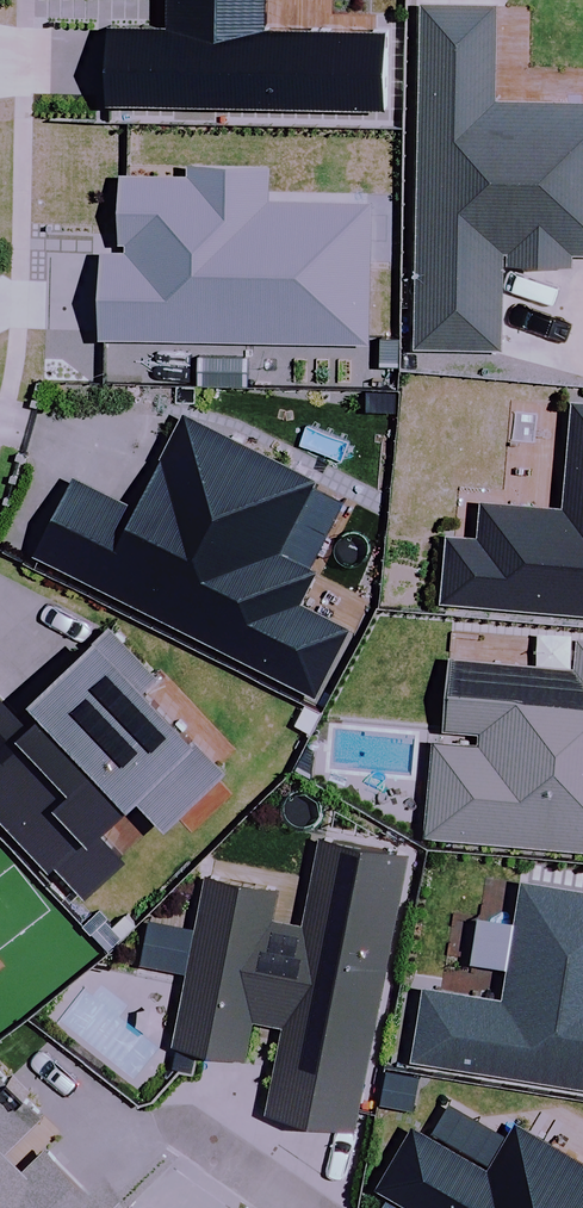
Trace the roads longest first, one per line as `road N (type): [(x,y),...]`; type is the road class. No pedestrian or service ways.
road 1 (residential): [(311,1207),(152,1102)]

